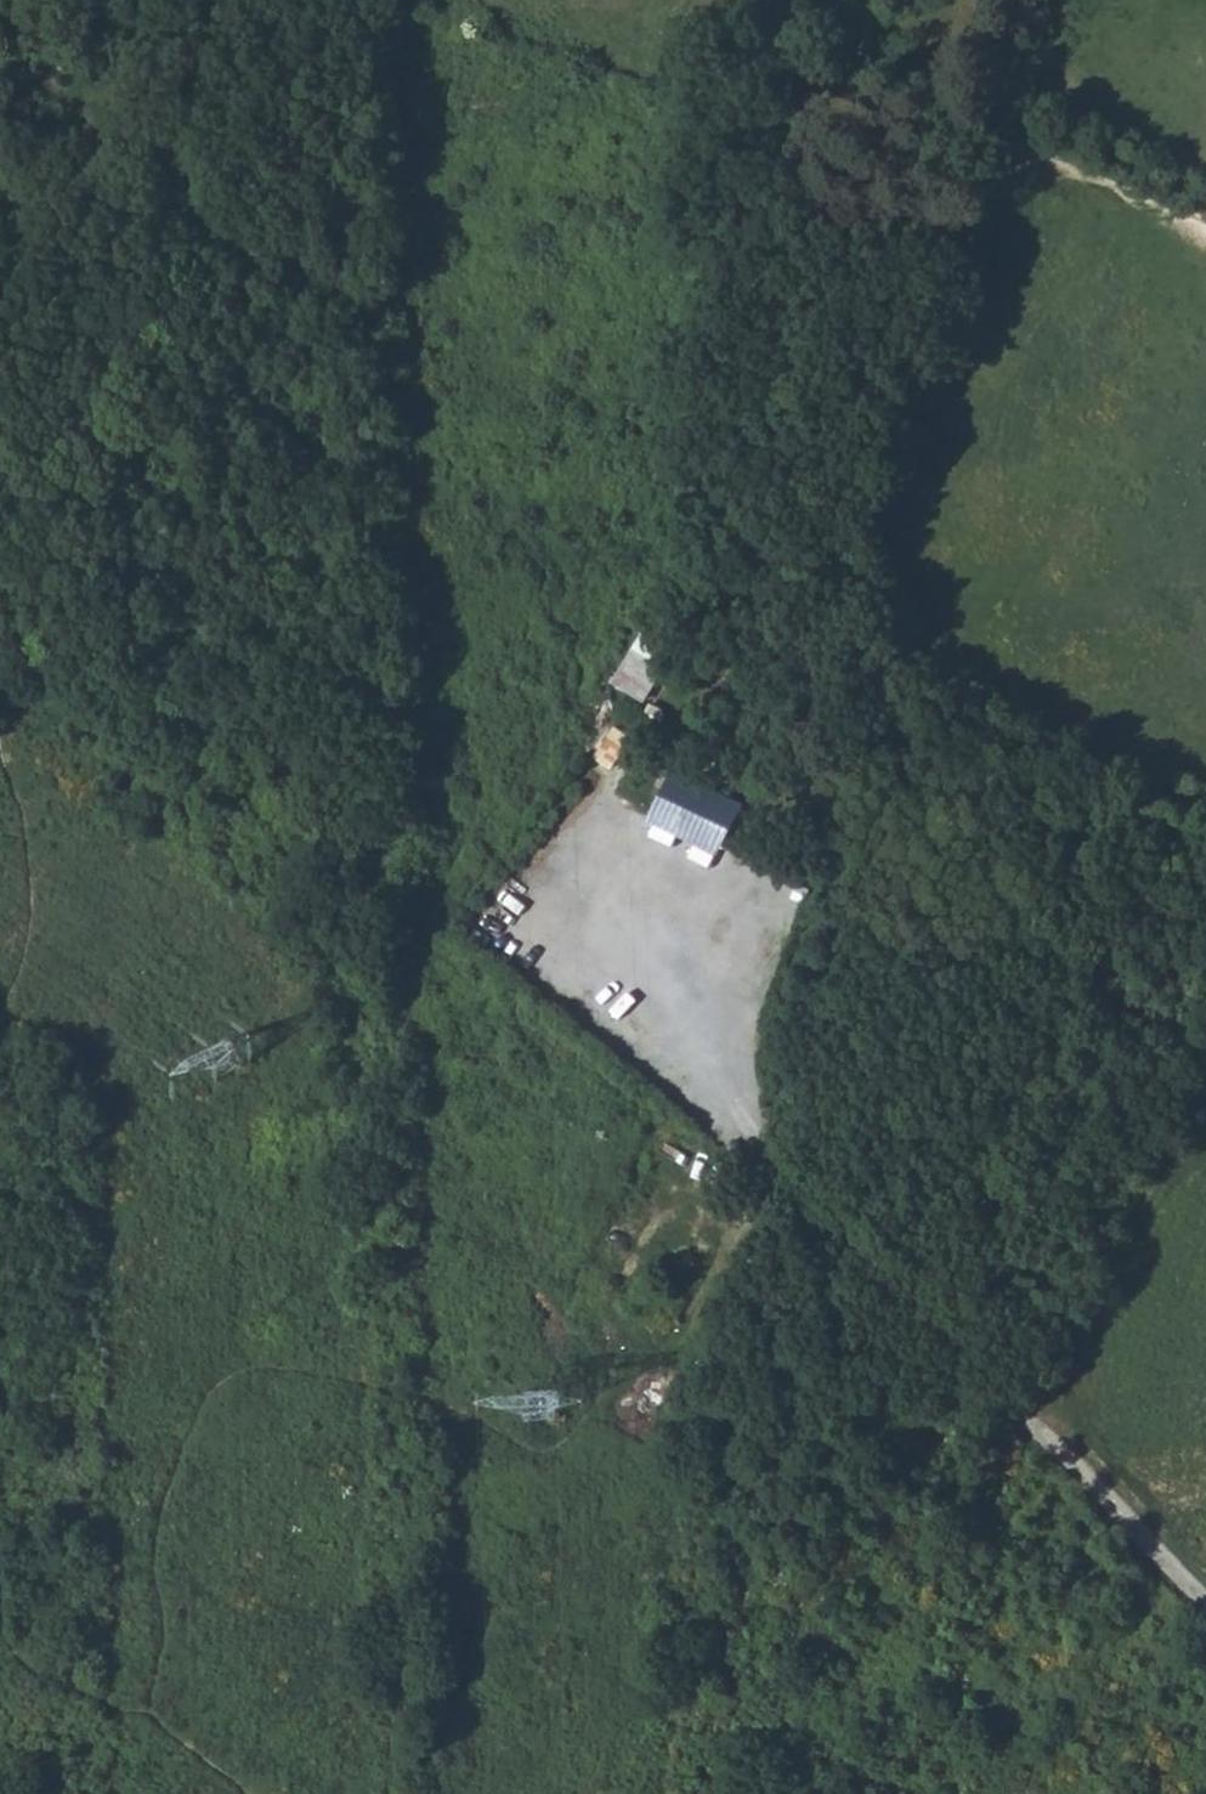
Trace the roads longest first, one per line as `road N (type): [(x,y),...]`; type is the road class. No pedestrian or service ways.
road 1 (track): [(1205,1604),(1129,1520),(772,1187),(762,984)]
road 2 (track): [(1205,207),(1094,156),(1018,134)]

